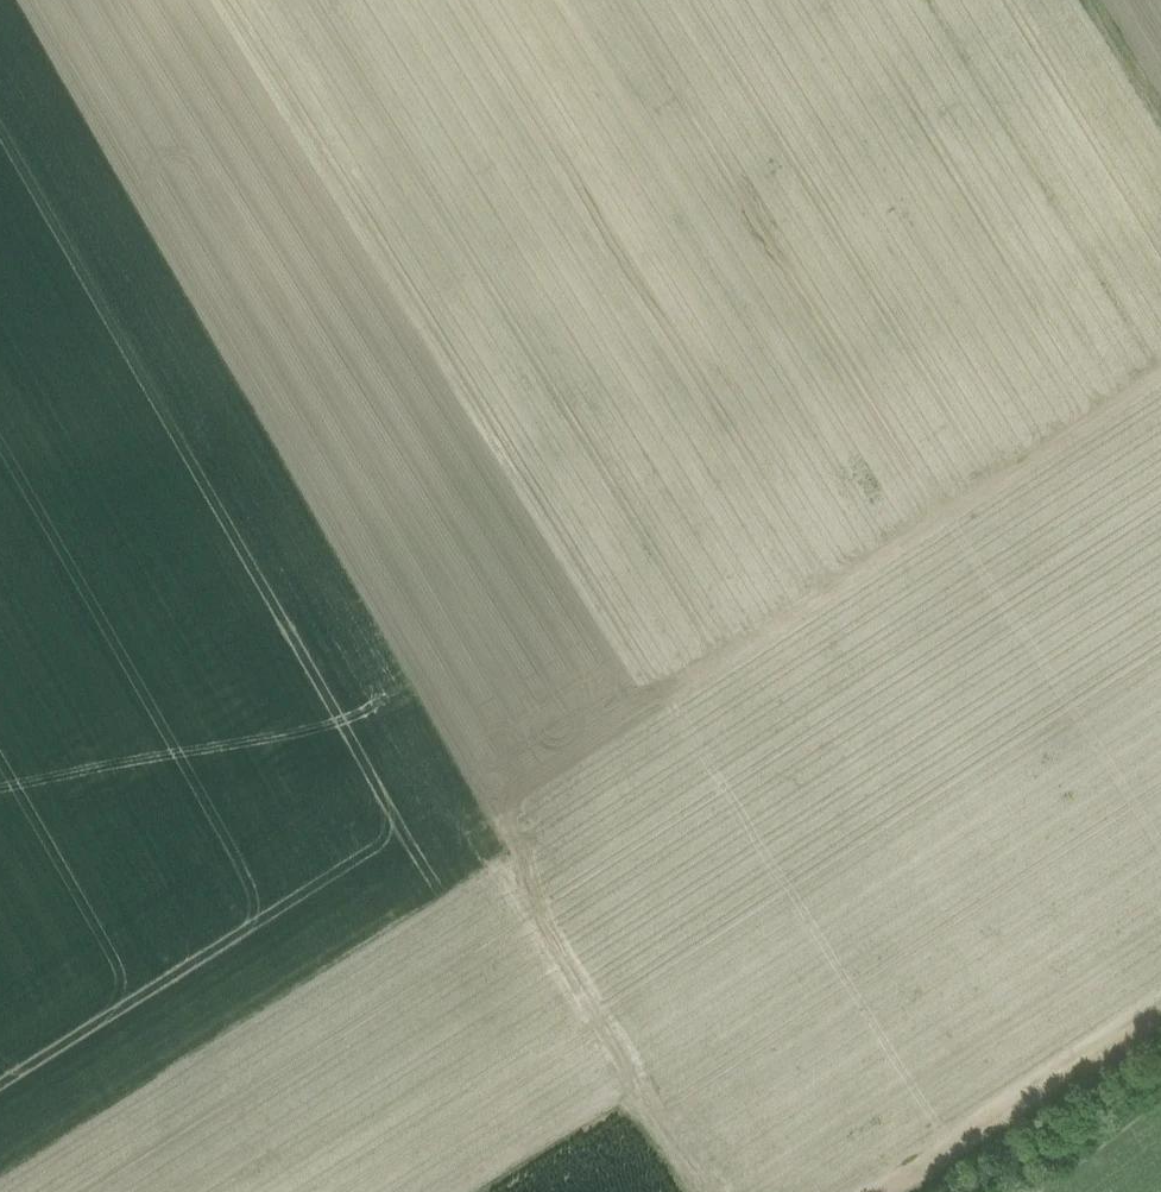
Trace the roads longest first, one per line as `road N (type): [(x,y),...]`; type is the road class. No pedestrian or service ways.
road 1 (track): [(1160,1009),(871,1191)]

